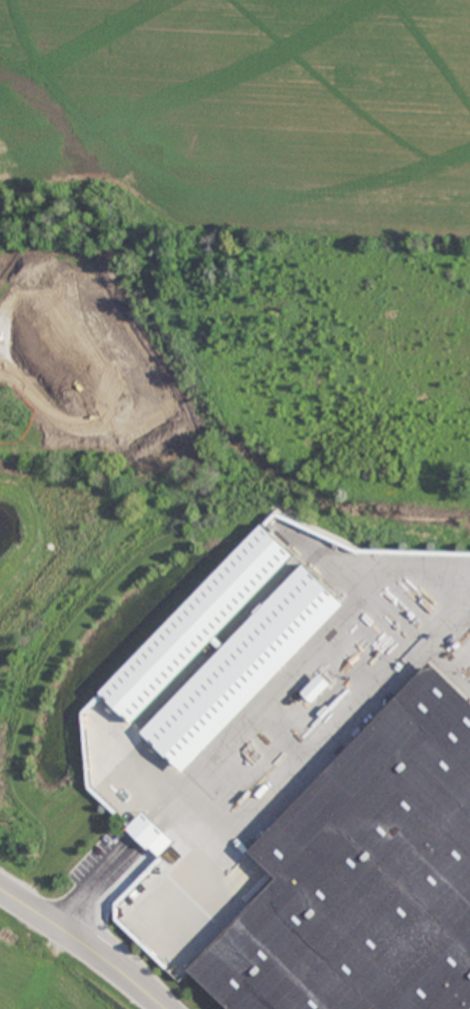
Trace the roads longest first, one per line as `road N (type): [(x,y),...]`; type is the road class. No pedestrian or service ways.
road 1 (residential): [(469,277),(313,274),(282,249),(262,247),(208,270),(196,284),(210,327)]
road 2 (residential): [(210,327),(271,418),(288,430),(346,411),(399,427),(469,430)]
road 3 (residential): [(0,354),(50,394),(69,395),(210,327)]
road 4 (residential): [(162,1008),(0,890)]

